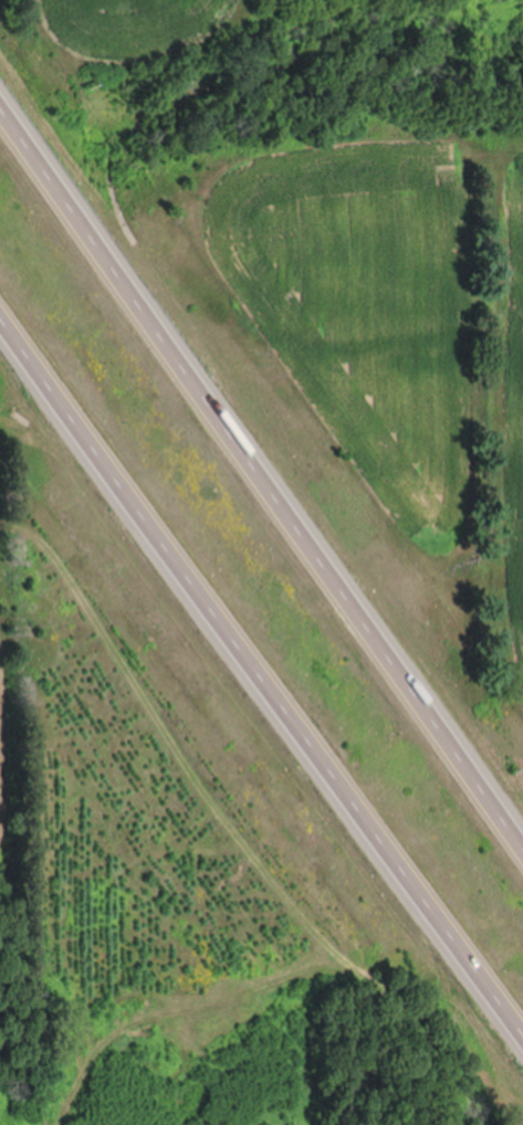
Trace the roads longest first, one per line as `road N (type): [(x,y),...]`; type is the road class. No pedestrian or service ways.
road 1 (motorway): [(522,851),(0,112)]
road 2 (motorway): [(0,301),(522,1016)]

